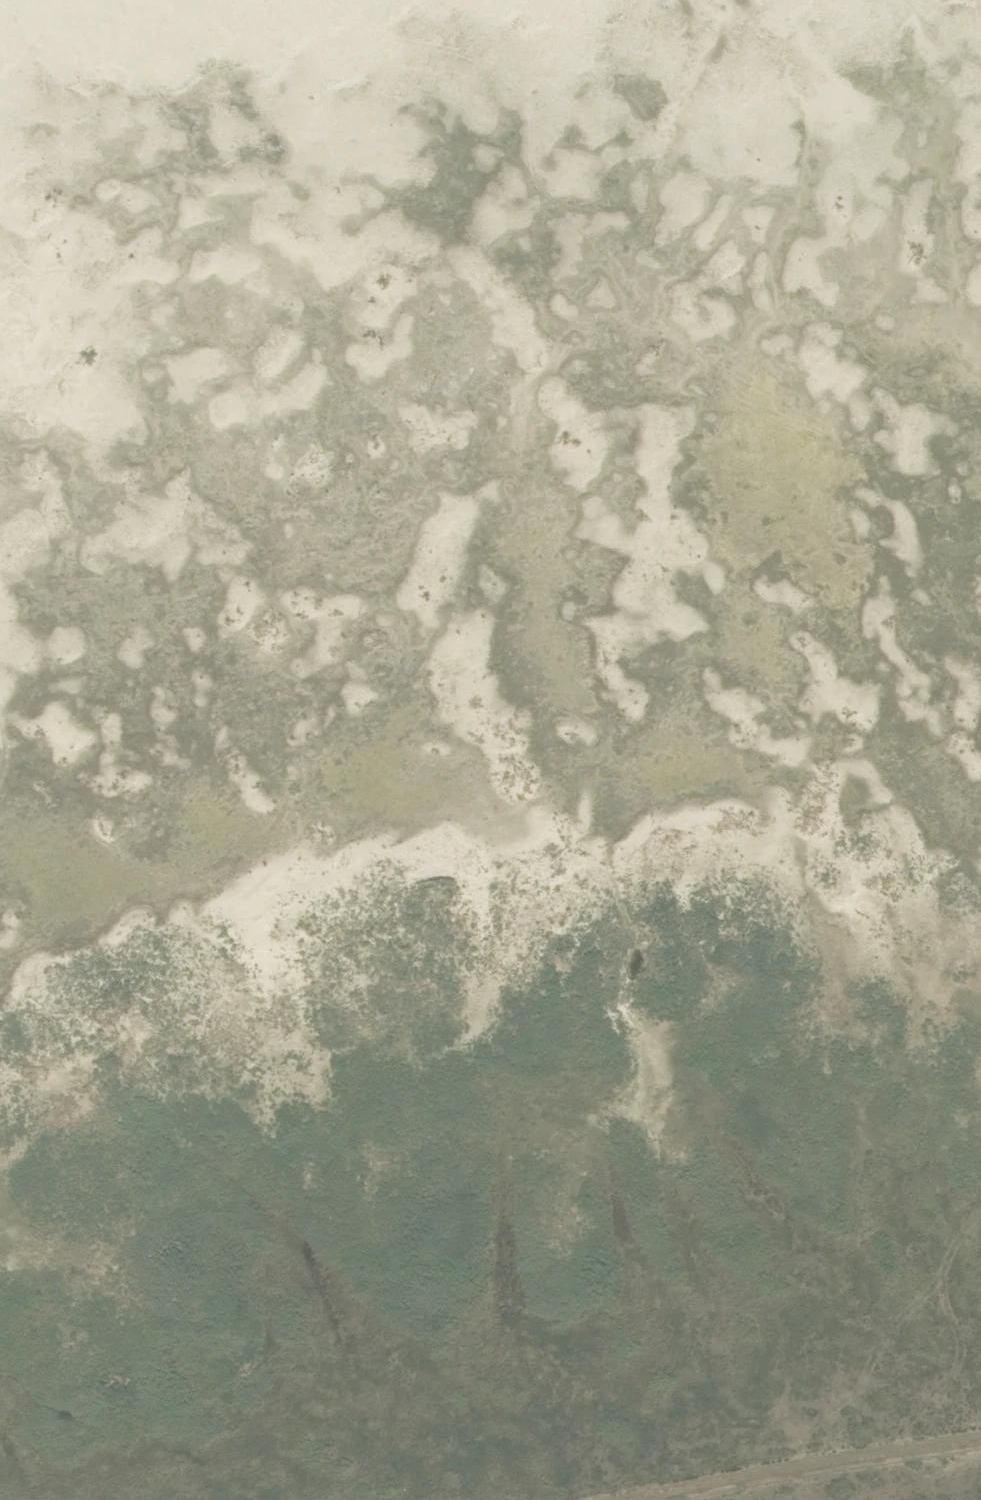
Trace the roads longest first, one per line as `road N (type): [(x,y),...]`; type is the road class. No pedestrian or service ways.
road 1 (track): [(620,1499),(980,1435)]

